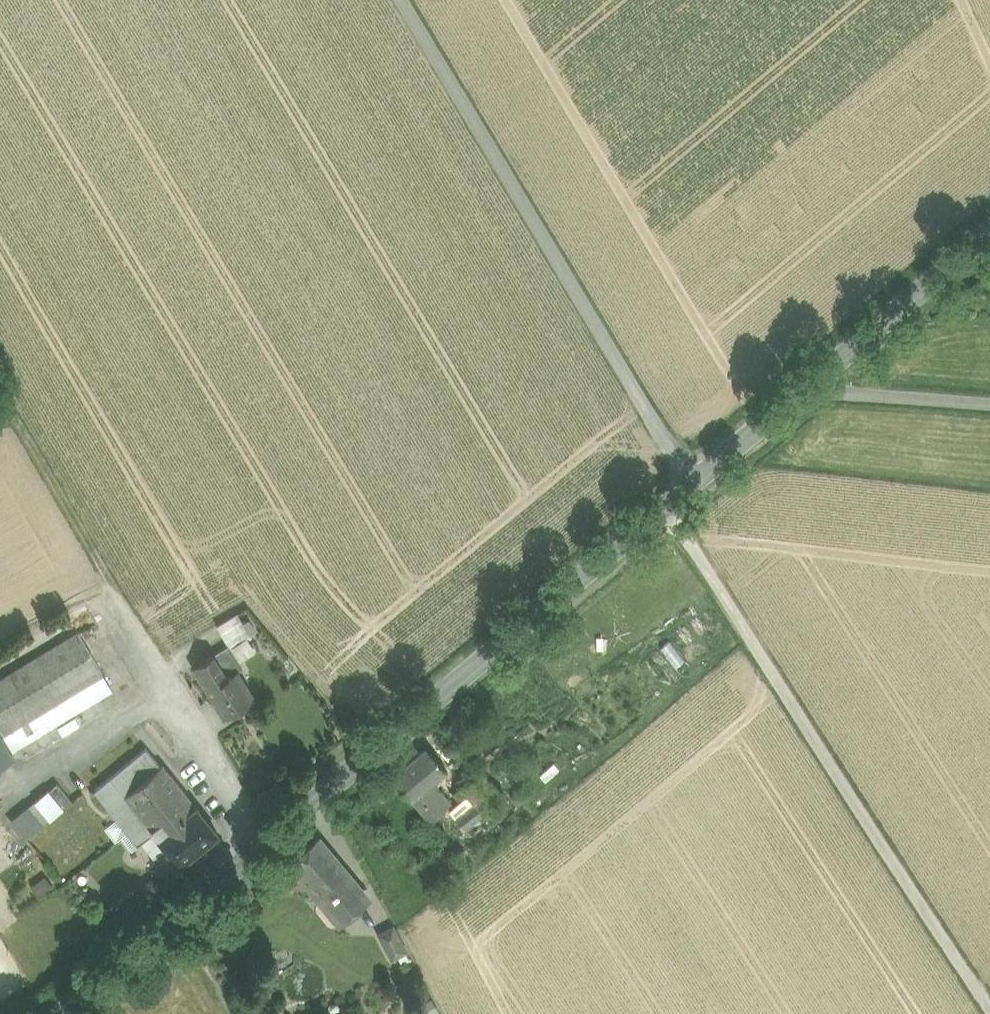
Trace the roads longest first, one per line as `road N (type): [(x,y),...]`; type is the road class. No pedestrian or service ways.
road 1 (track): [(664,505),(989,1009)]
road 2 (unclassified): [(688,482),(400,0)]
road 3 (secondary): [(688,482),(269,835)]
road 4 (residential): [(269,835),(0,390)]
road 5 (secondary): [(269,835),(54,1013)]
road 6 (secondary): [(989,238),(805,386)]
road 7 (unclassified): [(989,401),(805,386)]
road 8 (secondary): [(805,386),(688,482)]

